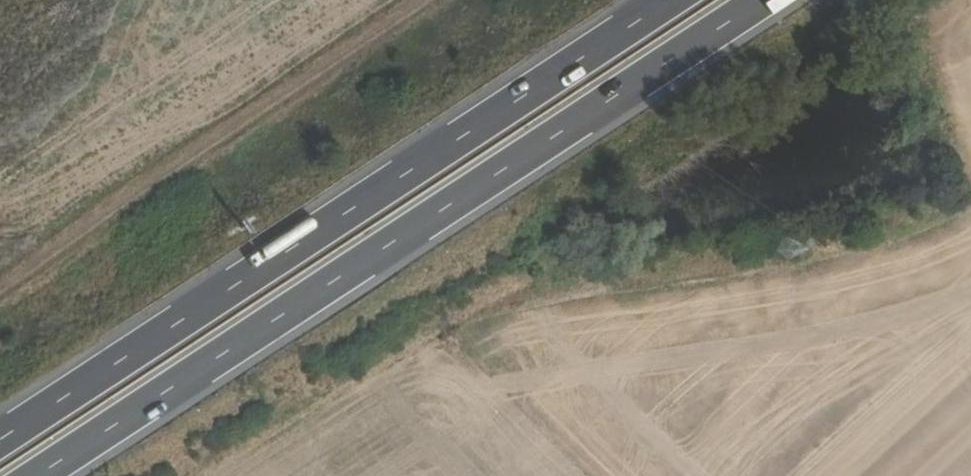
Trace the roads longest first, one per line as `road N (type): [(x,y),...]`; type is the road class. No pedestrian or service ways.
road 1 (trunk): [(33,475),(754,0)]
road 2 (trunk): [(655,0),(0,432)]
road 3 (track): [(0,295),(435,0)]

